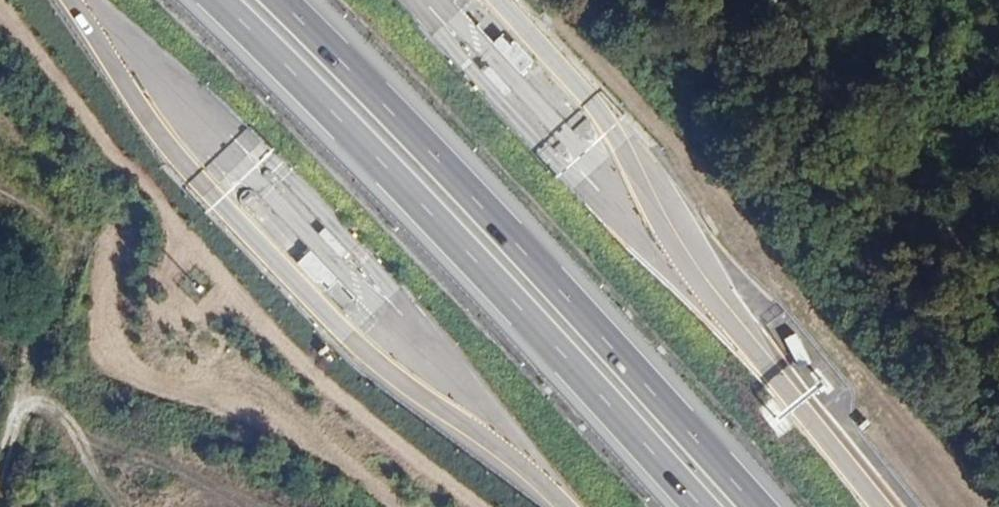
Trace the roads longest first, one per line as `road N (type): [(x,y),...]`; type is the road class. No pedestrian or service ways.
road 1 (motorway): [(69,0),(141,114),(345,339),(574,506)]
road 2 (motorway): [(213,0),(424,211),(699,506)]
road 3 (motorway): [(757,506),(458,175),(278,0)]
road 4 (track): [(478,506),(270,334),(0,4)]
road 5 (motorway): [(894,506),(615,123),(501,0)]
road 6 (track): [(119,228),(104,254),(103,320),(115,354),(142,380),(257,402),(317,435),(397,506)]
road 7 (track): [(0,202),(66,241),(0,458)]
road 8 (track): [(169,218),(175,250),(168,284),(176,308),(206,314),(241,301)]

